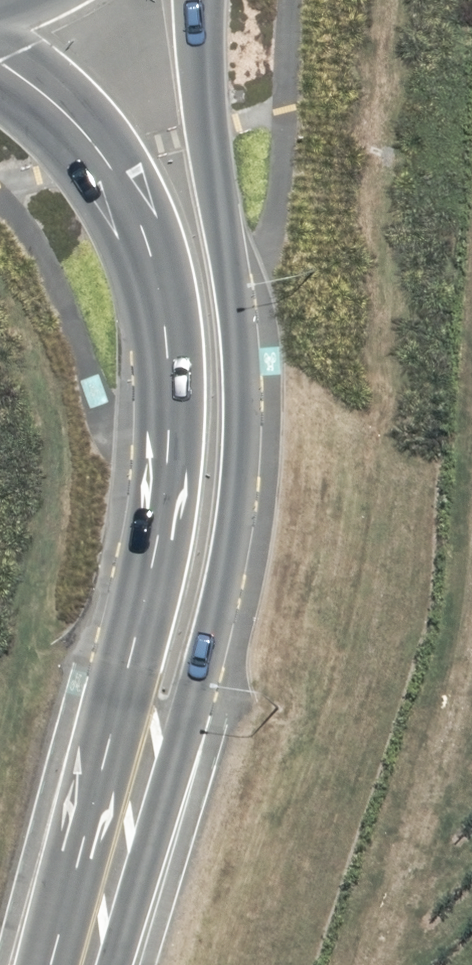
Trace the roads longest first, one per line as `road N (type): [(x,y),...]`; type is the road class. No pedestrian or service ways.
road 1 (secondary): [(199,0),(238,316),(240,467),(225,597),(196,706),(102,896)]
road 2 (secondary): [(102,896),(125,686),(159,546),(167,337),(151,246),(105,161),(61,106),(0,61)]

